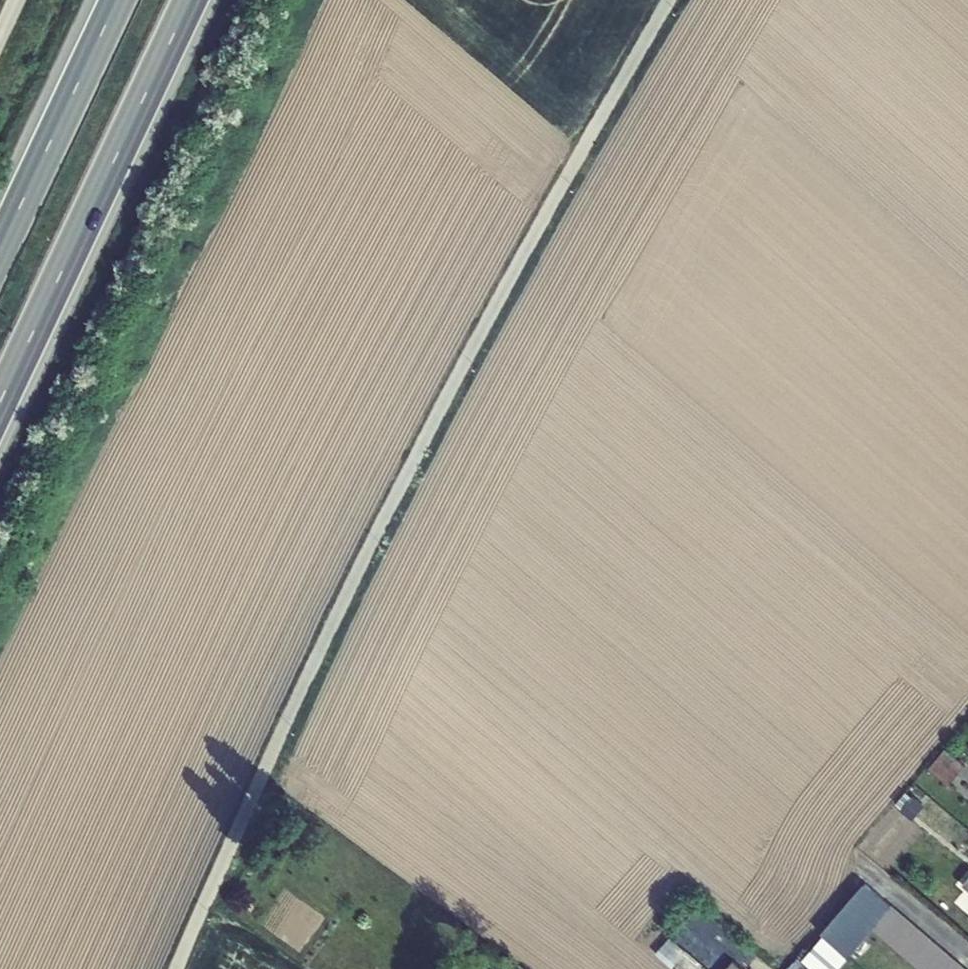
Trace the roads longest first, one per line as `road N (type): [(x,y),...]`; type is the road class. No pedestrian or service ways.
road 1 (trunk): [(0,403),(188,0)]
road 2 (trunk): [(119,0),(0,253)]

